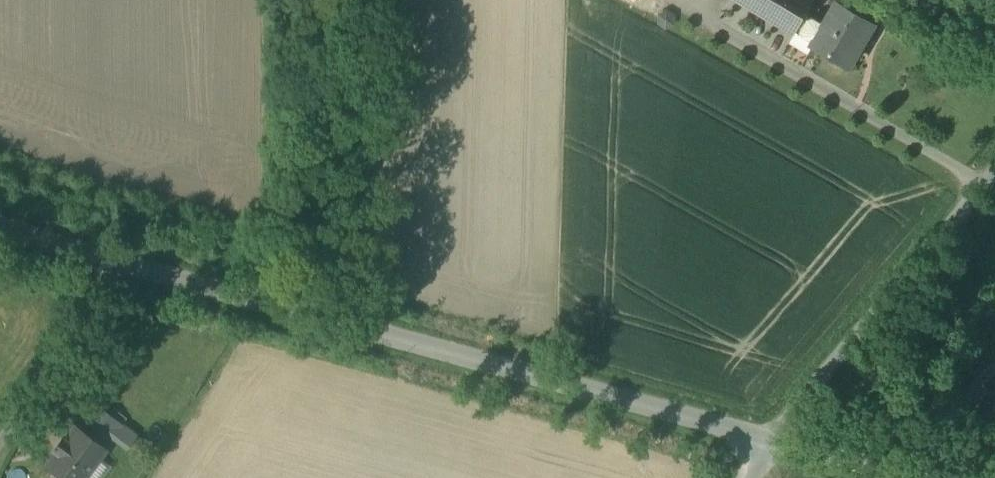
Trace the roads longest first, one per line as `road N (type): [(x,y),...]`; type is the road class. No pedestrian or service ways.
road 1 (unclassified): [(121,263),(772,441)]
road 2 (unclassified): [(772,441),(994,177)]
road 3 (unclassified): [(0,444),(121,263)]
road 4 (unclassified): [(772,441),(910,477)]
road 5 (unclassified): [(0,228),(121,263)]

